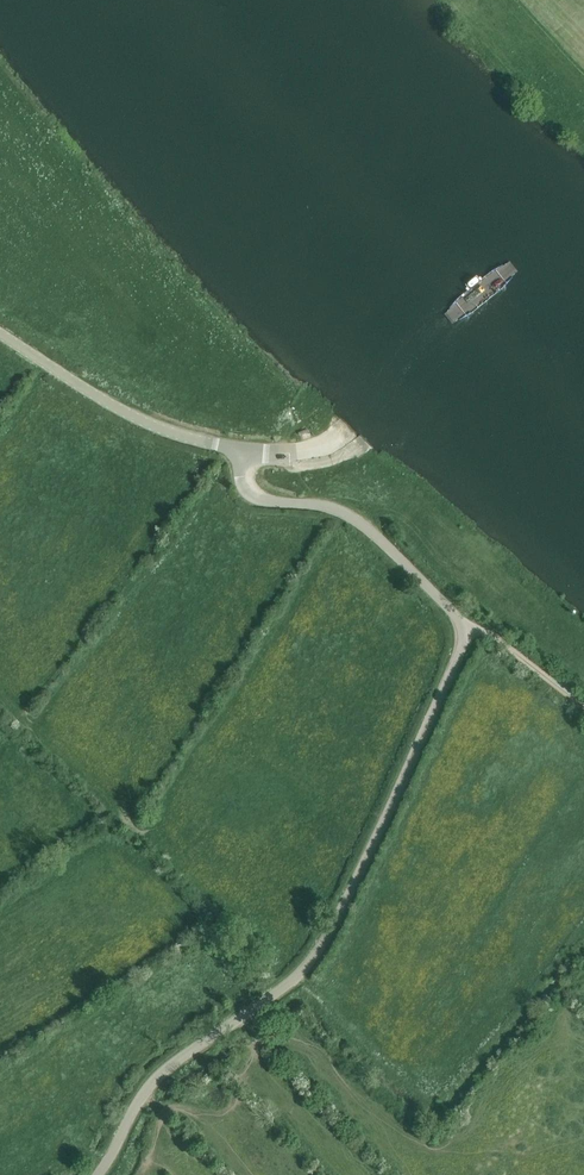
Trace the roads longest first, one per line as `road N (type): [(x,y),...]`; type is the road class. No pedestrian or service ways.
road 1 (tertiary): [(99,1174),(159,1074),(292,982),(318,951),(462,643),(450,609),(359,521),(329,506),(246,492),(246,450)]
road 2 (tertiary): [(246,450),(180,436),(126,412),(0,333)]
road 3 (track): [(583,705),(492,635),(461,627)]

